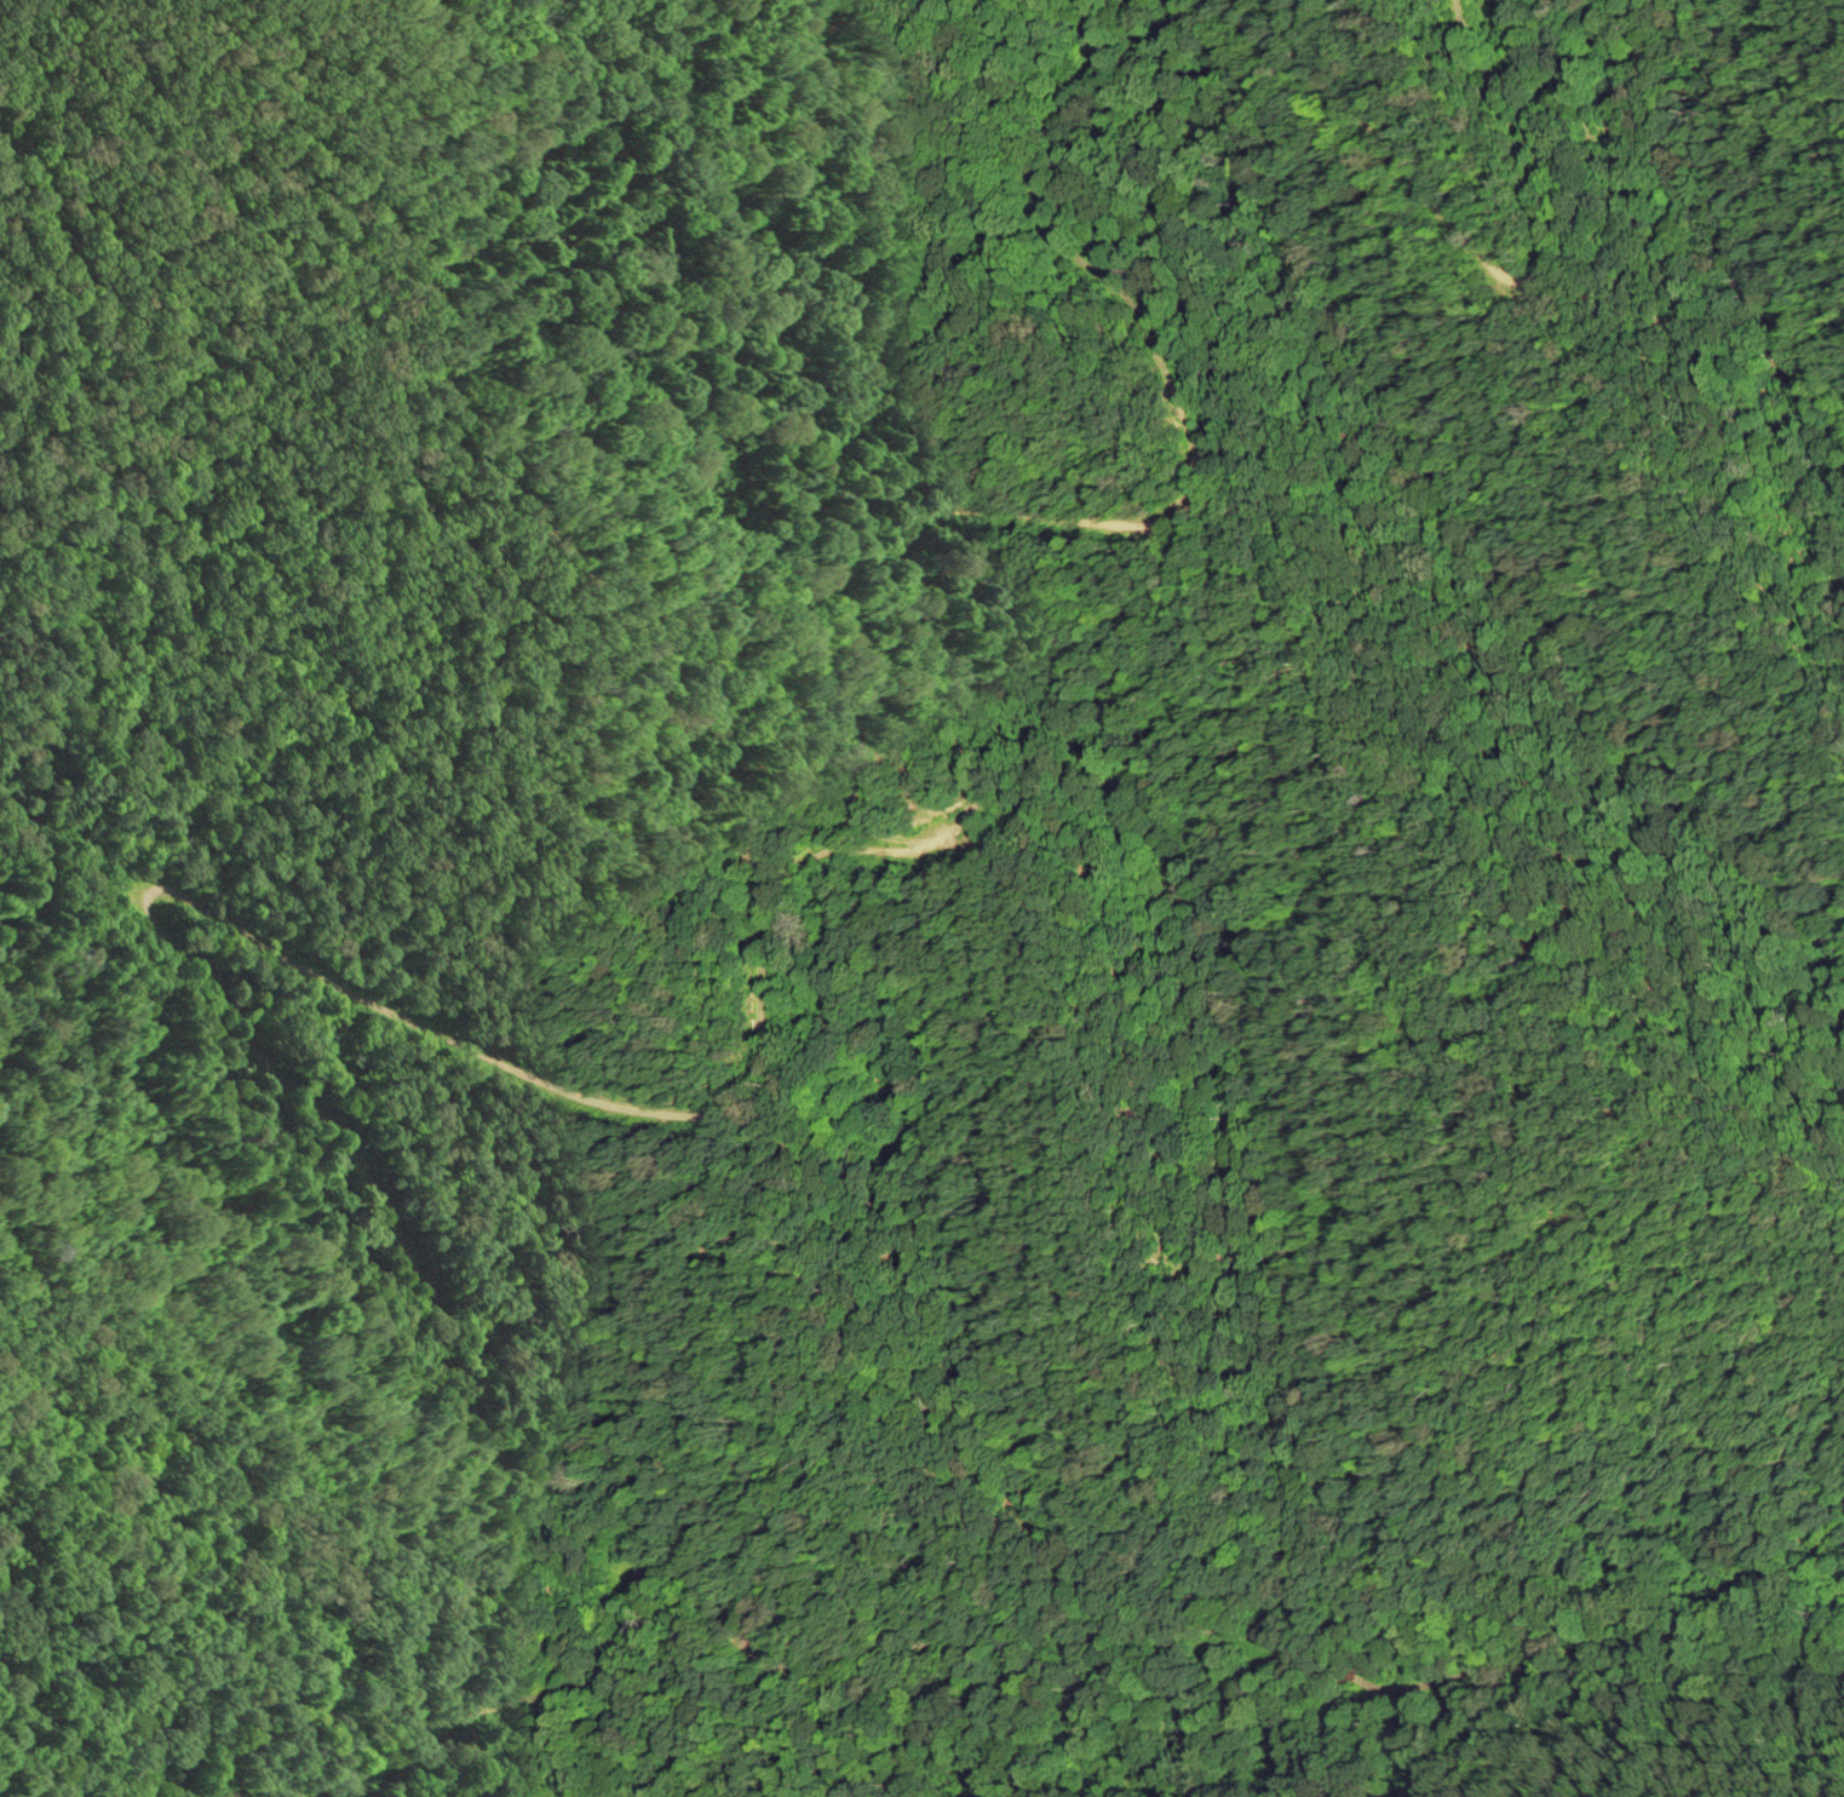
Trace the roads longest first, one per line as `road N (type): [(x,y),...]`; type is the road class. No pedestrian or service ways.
road 1 (track): [(284,1796),(574,1631),(745,1631),(1081,1604),(1417,1692),(1627,1698),(1843,1744)]

